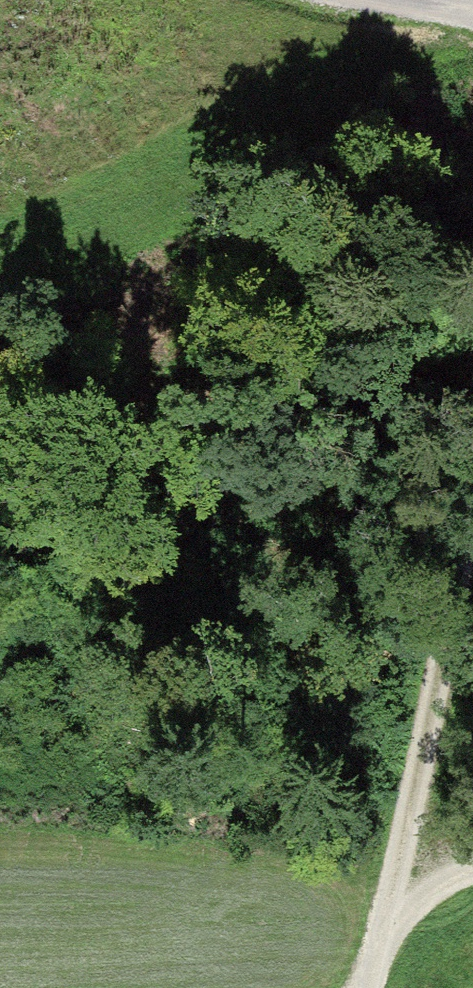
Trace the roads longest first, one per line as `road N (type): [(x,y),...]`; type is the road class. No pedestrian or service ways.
road 1 (track): [(392,919),(472,543)]

